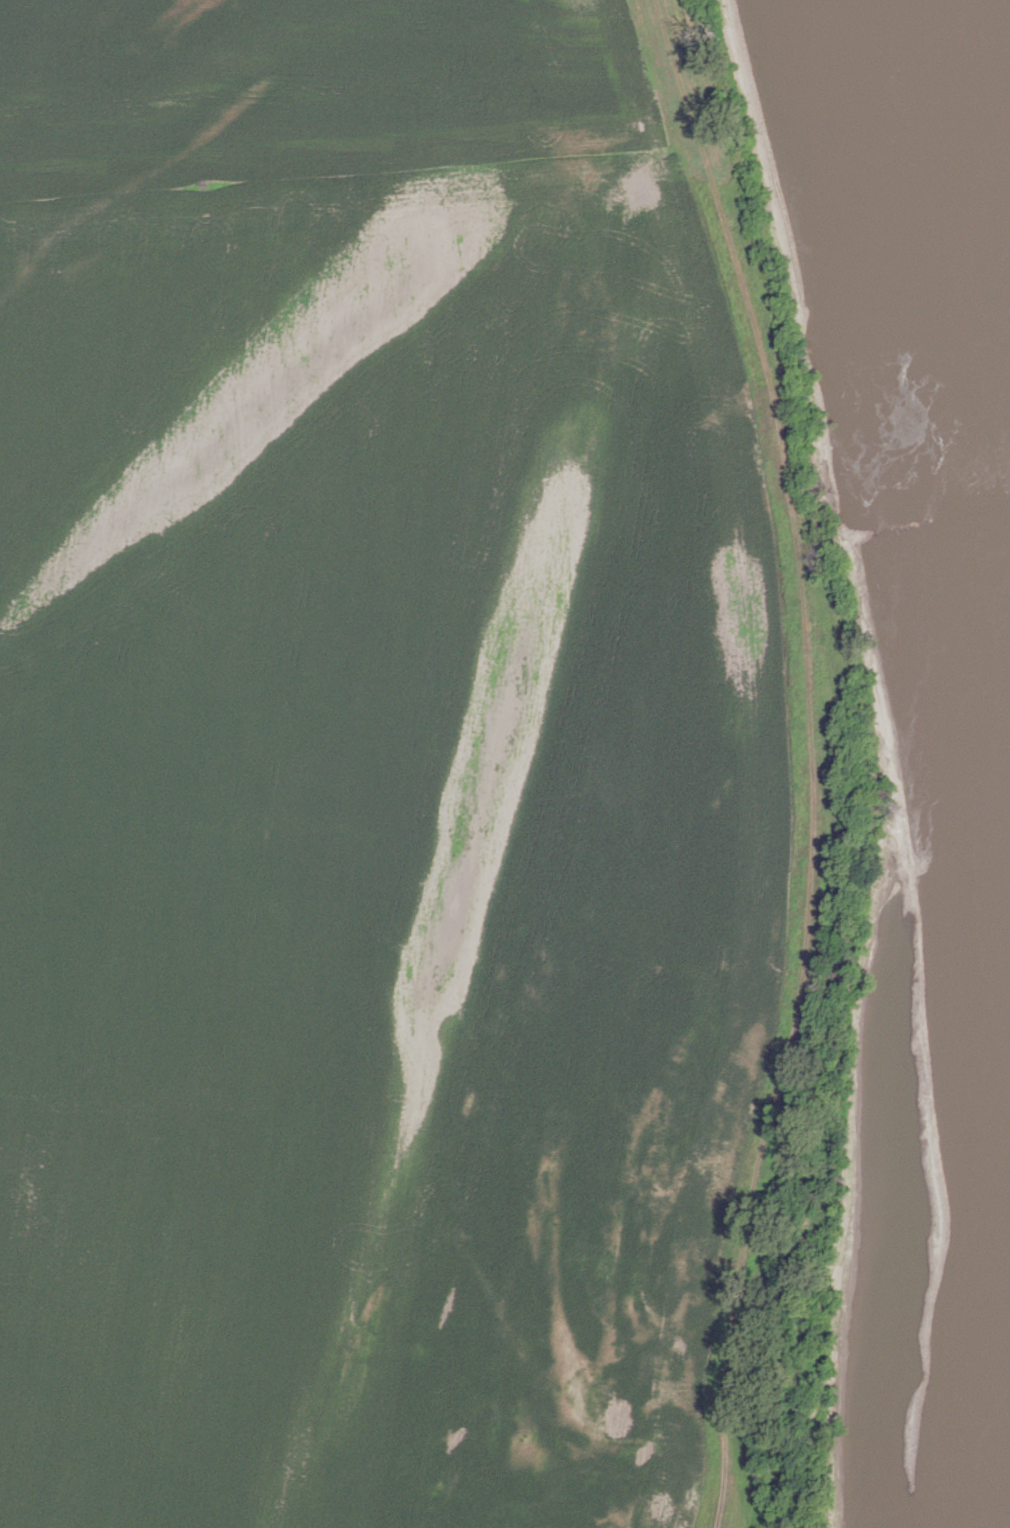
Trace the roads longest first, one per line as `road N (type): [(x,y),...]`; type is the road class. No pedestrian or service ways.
road 1 (track): [(723,1527),(739,1293),(811,895),(813,735),(807,619),(776,416),(658,0)]

